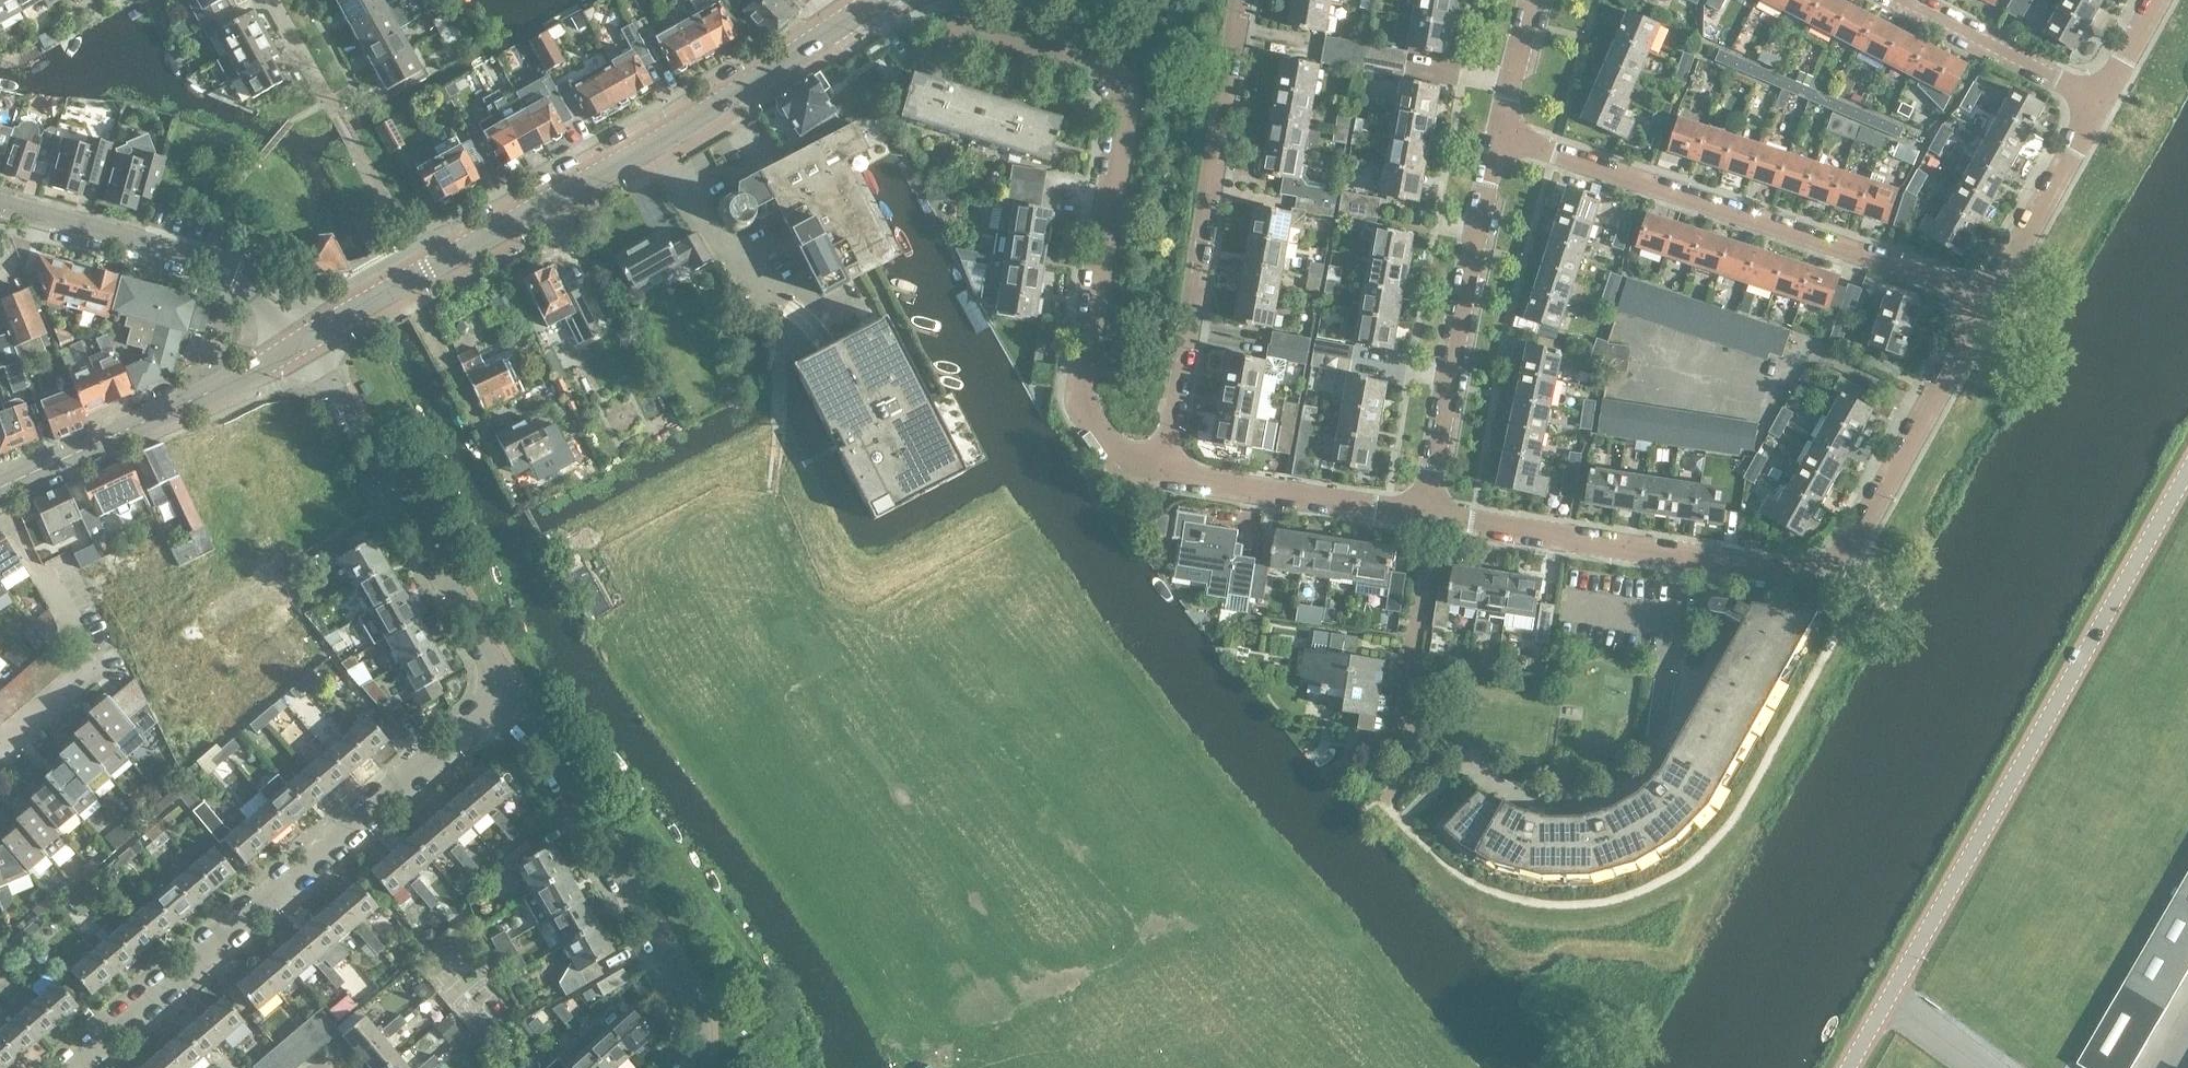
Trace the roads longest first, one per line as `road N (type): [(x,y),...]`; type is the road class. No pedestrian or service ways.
road 1 (residential): [(1988,297),(1852,547),(1824,569),(1788,572),(1430,512)]
road 2 (tertiary): [(1855,1067),(2187,472)]
road 3 (residential): [(1163,470),(1106,441),(1085,388),(1119,103),(1114,86),(1082,65),(984,47),(925,0)]
road 4 (residential): [(77,1067),(511,687)]
road 5 (tertiary): [(406,281),(662,141),(847,22)]
road 6 (residential): [(1988,297),(1503,135)]
road 7 (residential): [(1163,470),(1243,0)]
road 8 (residential): [(693,1067),(698,1007),(511,687)]
road 9 (residential): [(511,687),(310,336)]
road 10 (residential): [(1430,512),(1503,135)]
road 11 (tertiary): [(0,487),(235,381),(310,336)]
road 12 (tertiary): [(310,336),(269,295),(238,278),(0,205)]
road 13 (residential): [(0,495),(98,659),(0,749)]
road 14 (residential): [(1430,512),(1163,470)]
road 15 (residential): [(406,281),(517,493)]
road 16 (residential): [(2098,105),(1897,0)]
road 17 (residential): [(1409,737),(1430,512)]
road 18 (residential): [(2098,105),(1988,297)]
road 19 (residential): [(1503,135),(1534,0)]
road 20 (residential): [(2157,0),(2098,105)]

